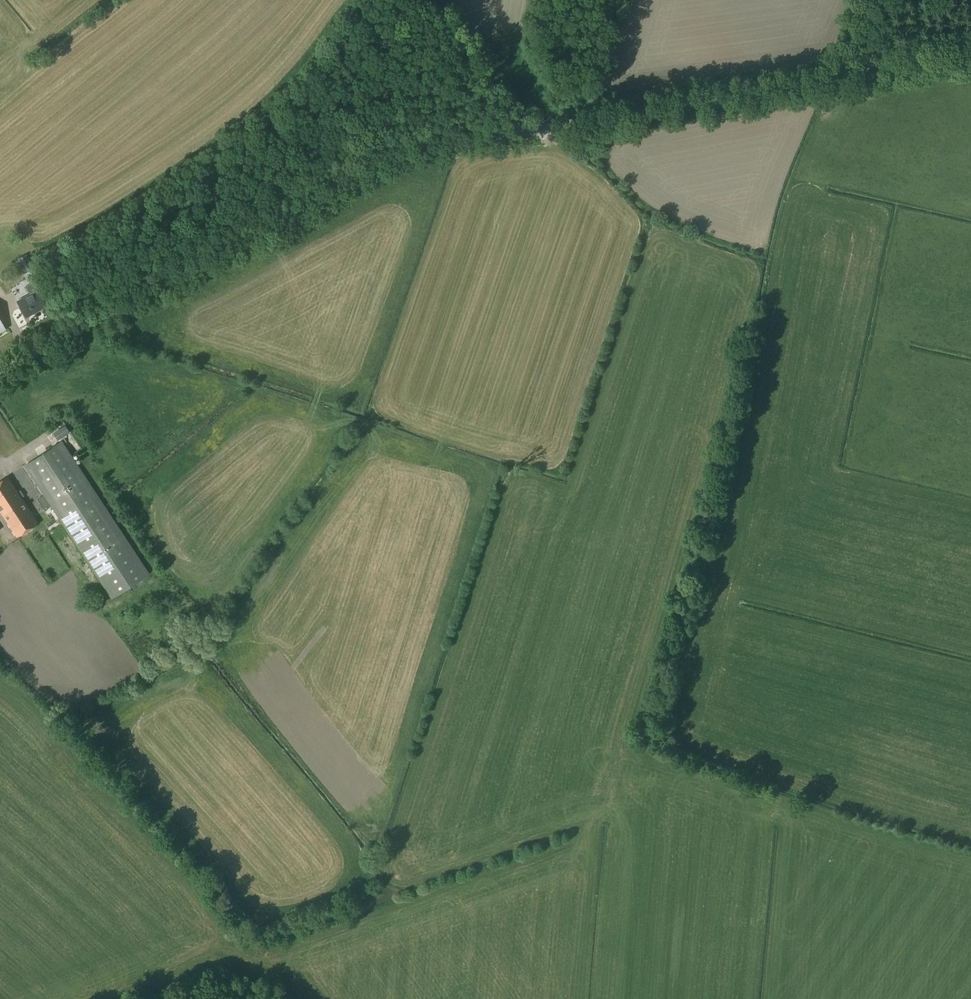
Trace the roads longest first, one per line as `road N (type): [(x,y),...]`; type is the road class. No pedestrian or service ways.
road 1 (unclassified): [(0,375),(393,155),(970,52)]

